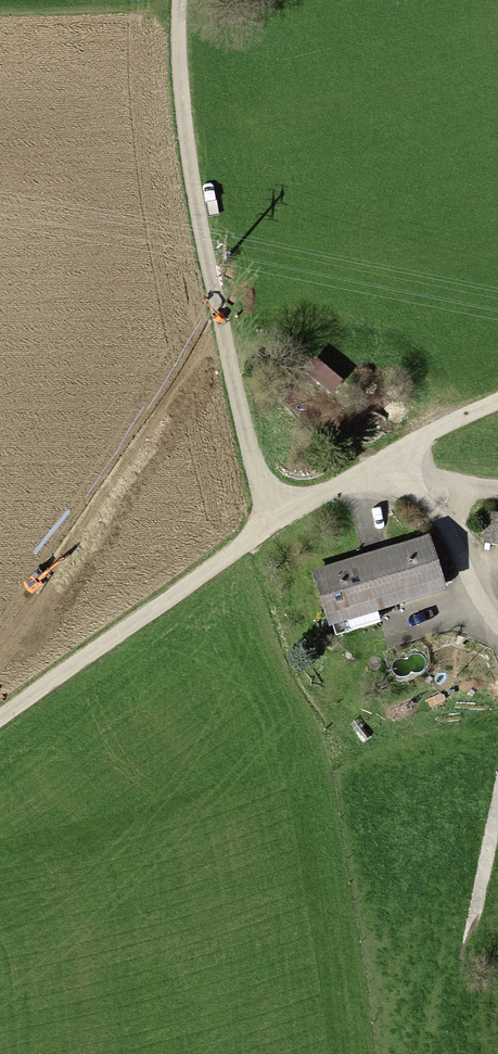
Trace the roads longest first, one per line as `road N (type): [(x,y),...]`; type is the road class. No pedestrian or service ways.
road 1 (unclassified): [(279,518),(235,399),(180,107),(179,0)]
road 2 (unclassified): [(0,717),(279,518)]
road 3 (unclassified): [(279,518),(497,402)]
road 4 (track): [(468,949),(497,806)]

